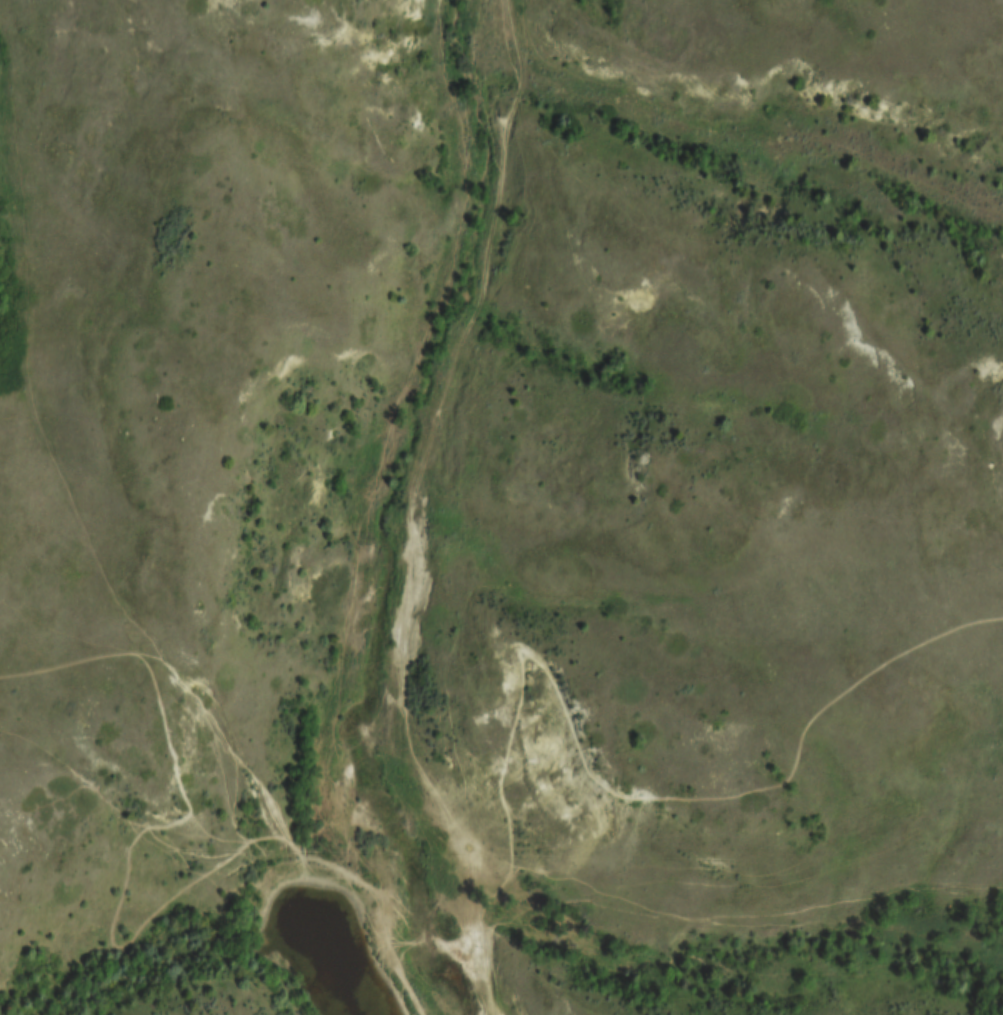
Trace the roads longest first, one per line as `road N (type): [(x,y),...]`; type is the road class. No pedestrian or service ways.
road 1 (track): [(518,0),(527,79),(506,136),(483,302),(443,398),(420,492),(408,681),(426,765),(461,824),(506,1014)]

